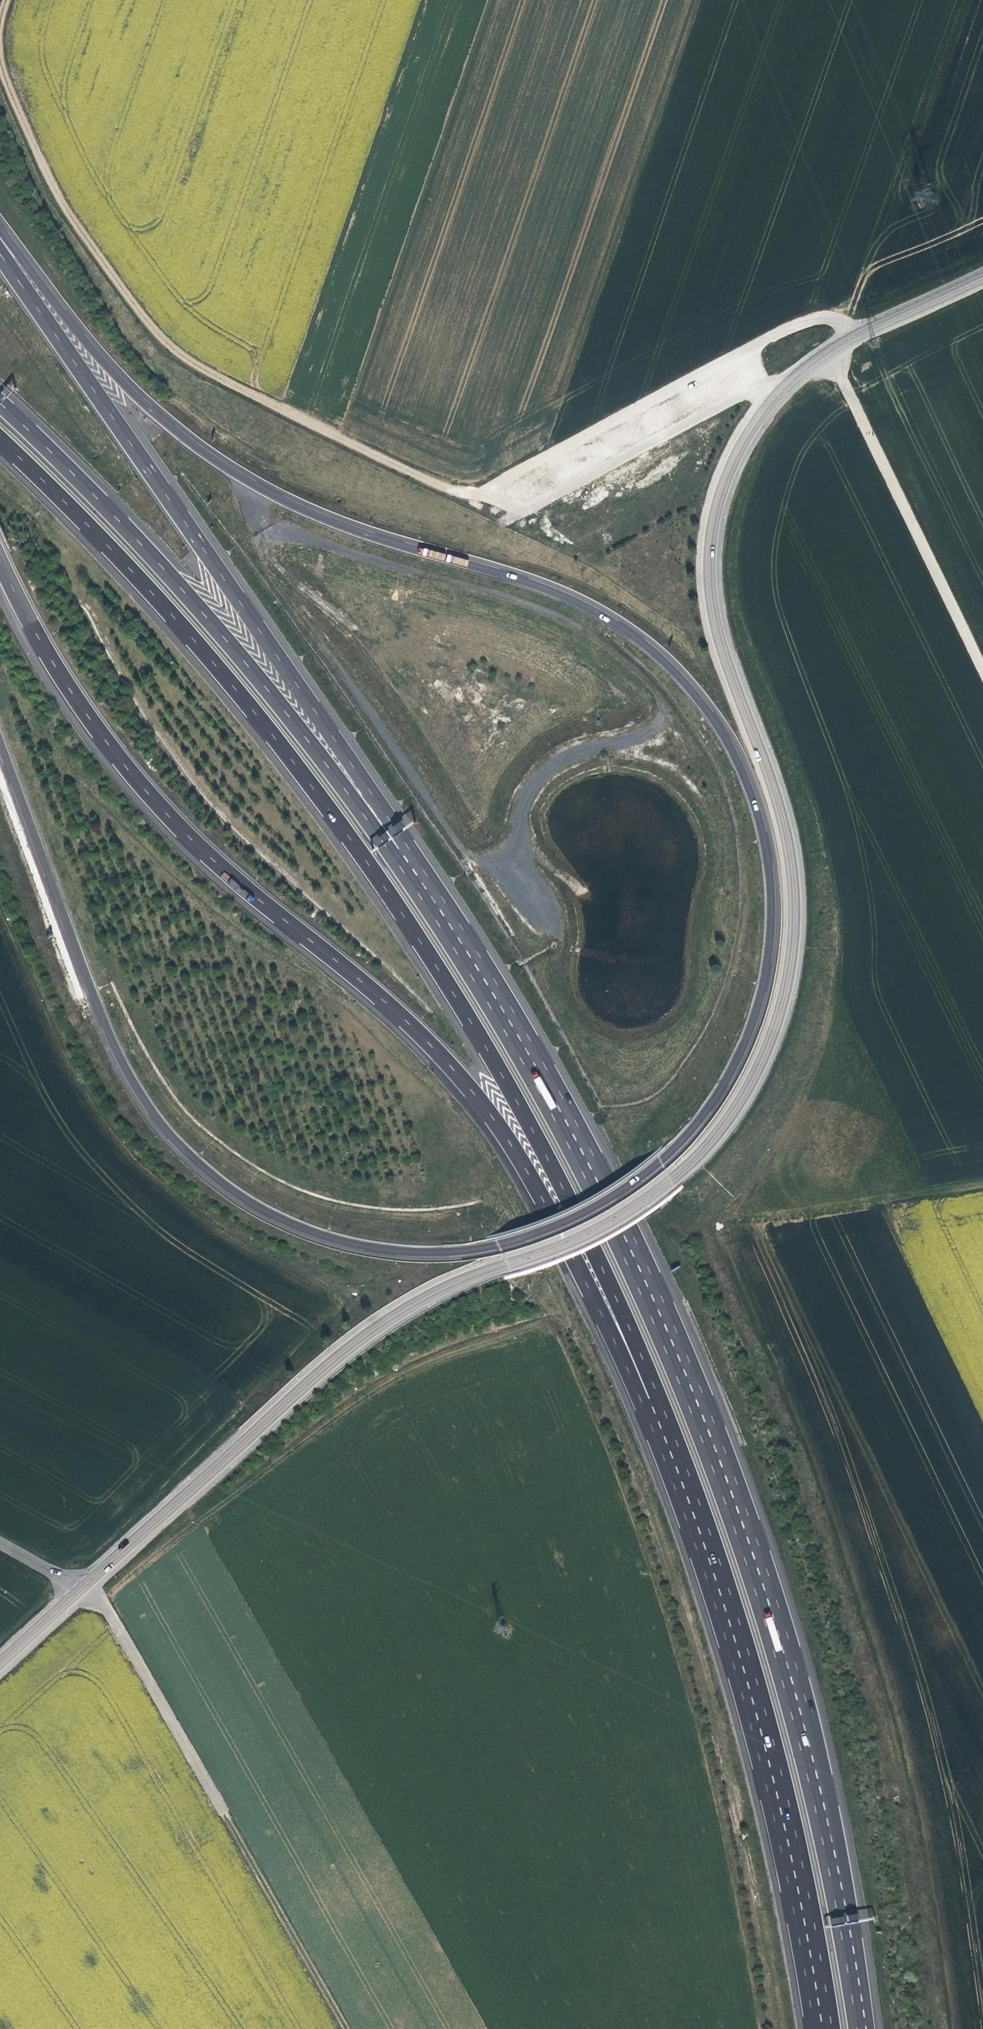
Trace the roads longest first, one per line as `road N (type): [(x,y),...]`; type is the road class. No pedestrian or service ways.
road 1 (motorway): [(0,740),(133,1079),(200,1165),(303,1231),(367,1248),(465,1252),(510,1244),(597,1210),(695,1129),(759,1009),(776,882),(762,812),(713,713),(667,661),(560,592),(363,534),(233,473),(162,418),(0,238)]
road 2 (tertiary): [(471,1275),(562,1247),(651,1199),(707,1140),(743,1082),(777,1009),(791,874),(785,832),(713,617),(712,523),(756,421),(807,366),(982,277)]
road 3 (motorway): [(864,2028),(806,1731),(767,1585),(718,1450),(640,1261),(582,1150),(407,862)]
road 4 (motorway): [(0,437),(208,653),(405,914),(512,1084),(613,1284),(653,1401)]
road 5 (track): [(787,384),(755,388),(519,517),(168,346),(112,278),(47,176),(5,71),(0,31),(11,0)]
road 6 (motorway): [(0,564),(75,699),(164,809),(392,1004),(468,1080),(531,1171),(633,1380),(653,1401)]
road 7 (motorway): [(407,862),(385,813),(0,247)]
road 8 (motorway): [(653,1401),(760,1714),(826,2028)]
road 9 (motorway): [(407,862),(175,580),(0,401)]
road 10 (track): [(345,2028),(87,1584)]
road 11 (tertiary): [(471,1275),(369,1328),(87,1584)]
road 12 (track): [(830,351),(982,669)]
road 13 (track): [(857,336),(829,317),(793,322),(743,351),(755,388)]

